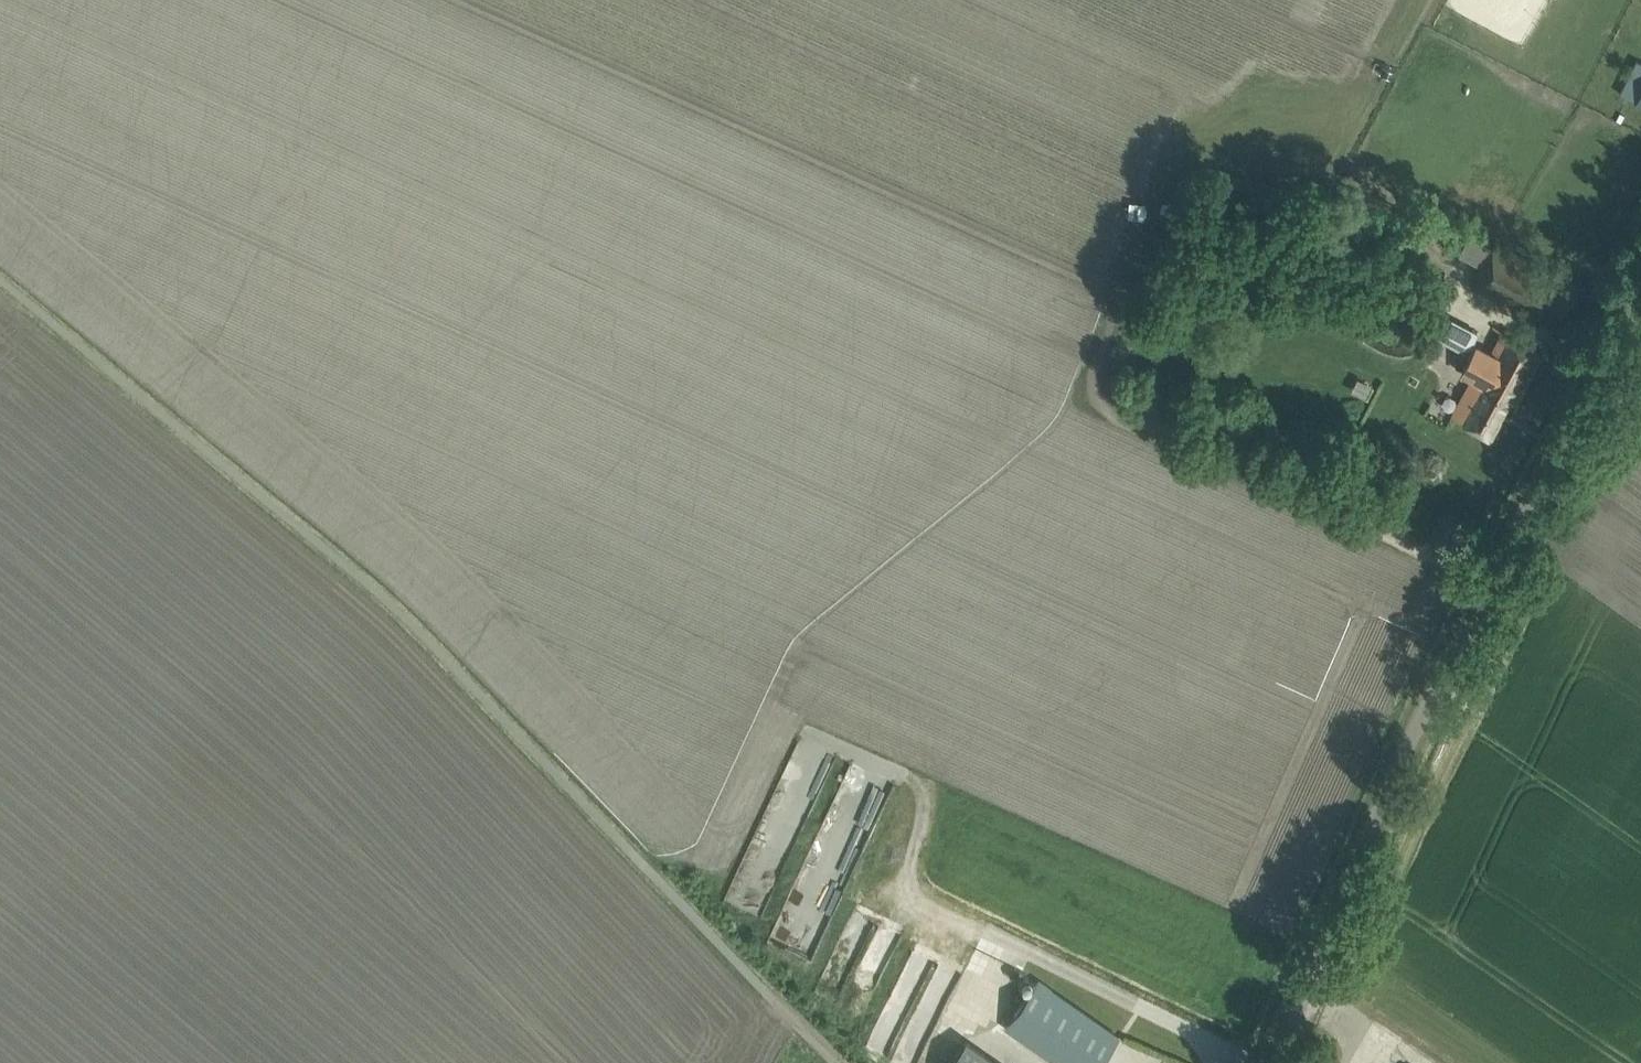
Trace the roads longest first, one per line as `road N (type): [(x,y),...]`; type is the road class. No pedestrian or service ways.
road 1 (unclassified): [(1279,1062),(1390,780),(1640,290)]

